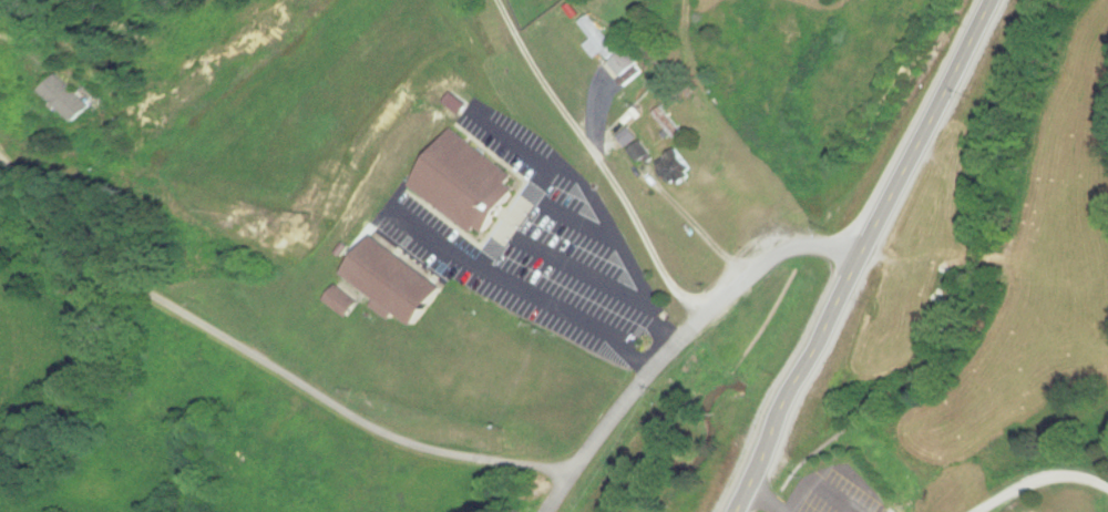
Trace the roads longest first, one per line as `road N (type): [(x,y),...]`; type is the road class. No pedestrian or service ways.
road 1 (residential): [(575,479),(422,451),(331,408),(75,250),(0,161)]
road 2 (primary): [(738,511),(990,0)]
road 3 (residential): [(556,511),(665,363),(769,266),(818,249),(861,264)]

